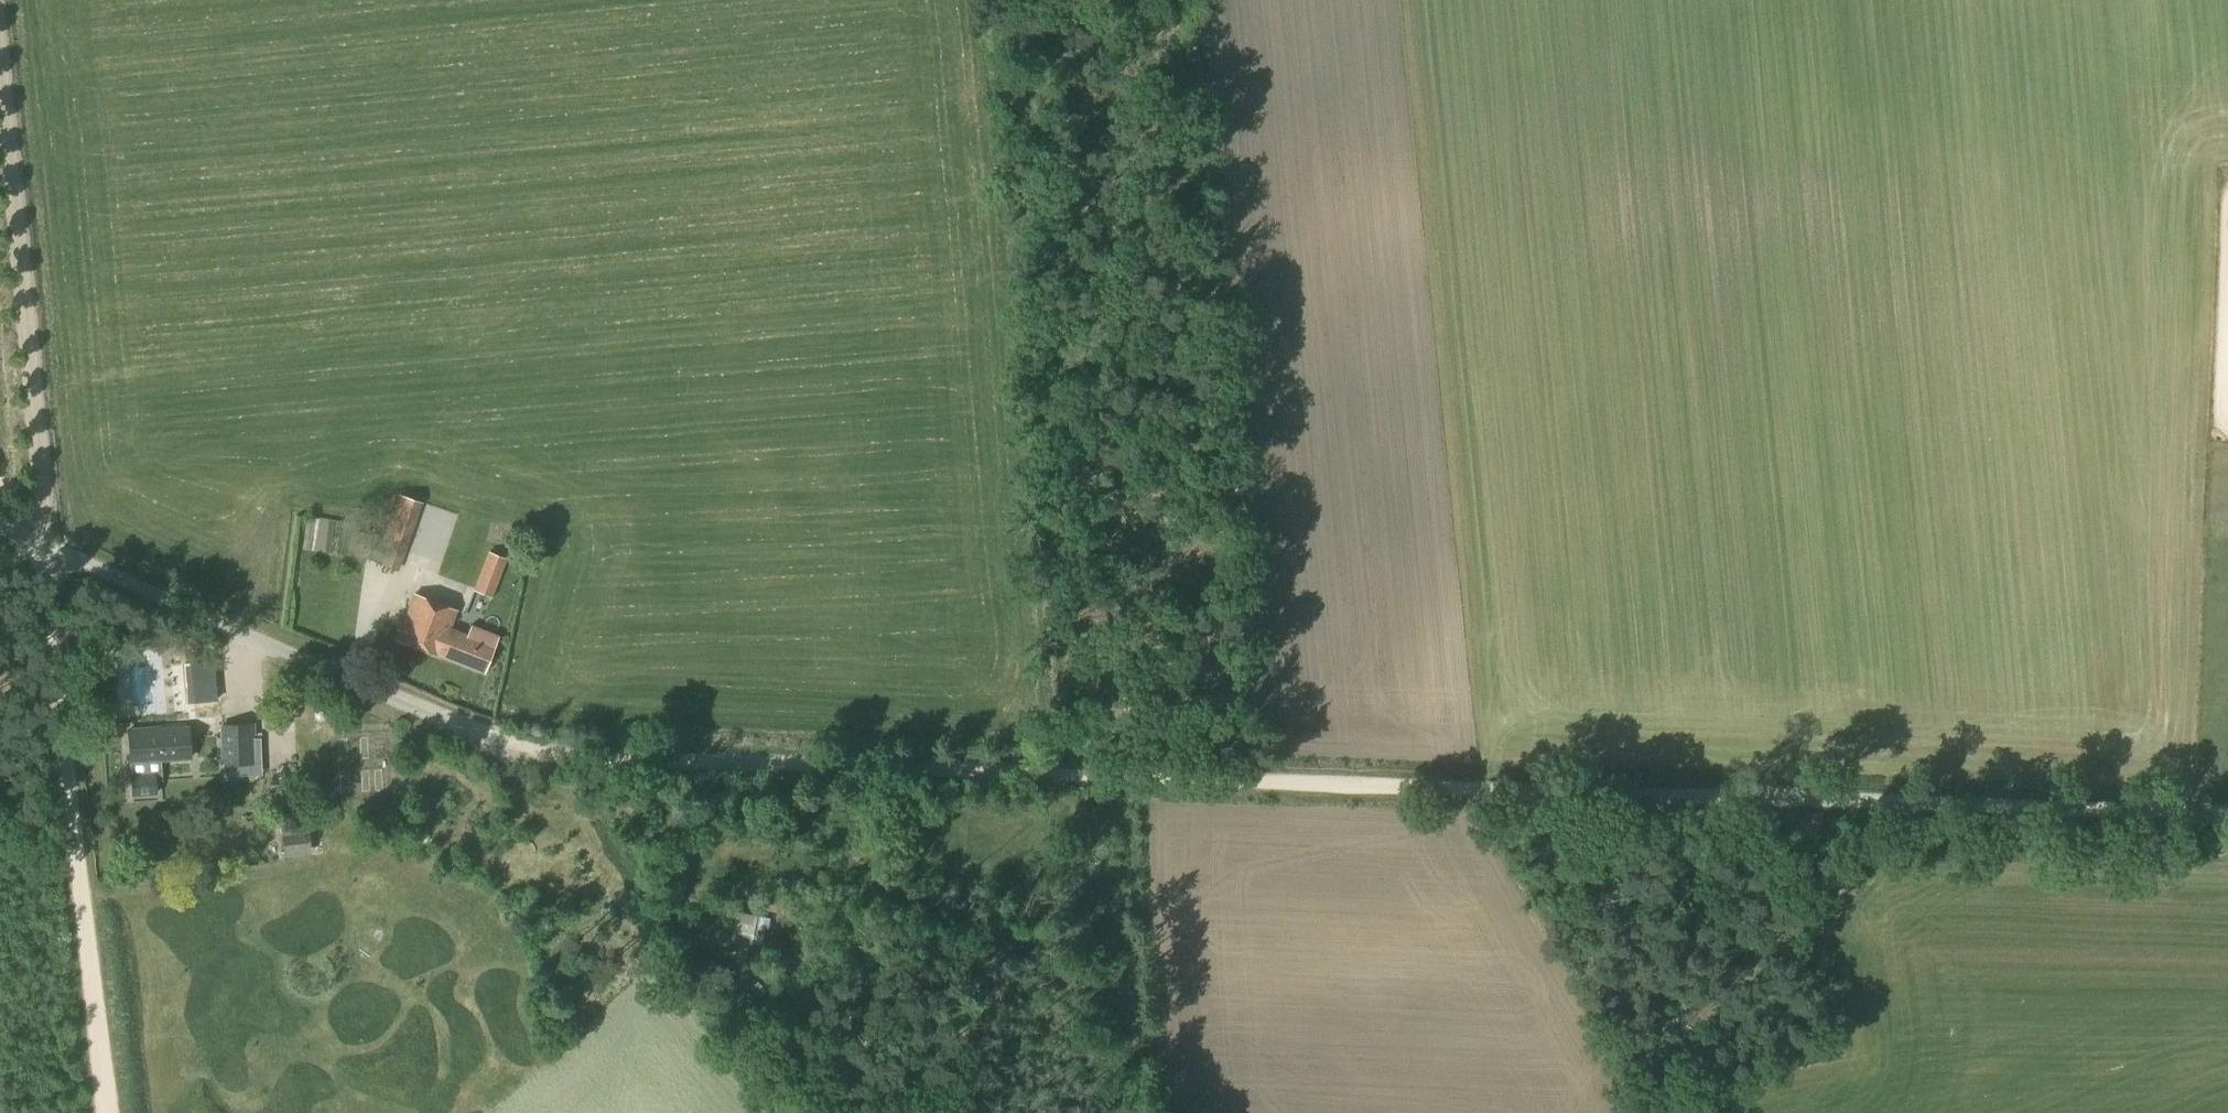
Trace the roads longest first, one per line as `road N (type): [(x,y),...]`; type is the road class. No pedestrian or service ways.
road 1 (track): [(2227,801),(1337,775),(502,737),(39,545)]
road 2 (track): [(97,1112),(39,545)]
road 3 (track): [(0,92),(39,545)]

